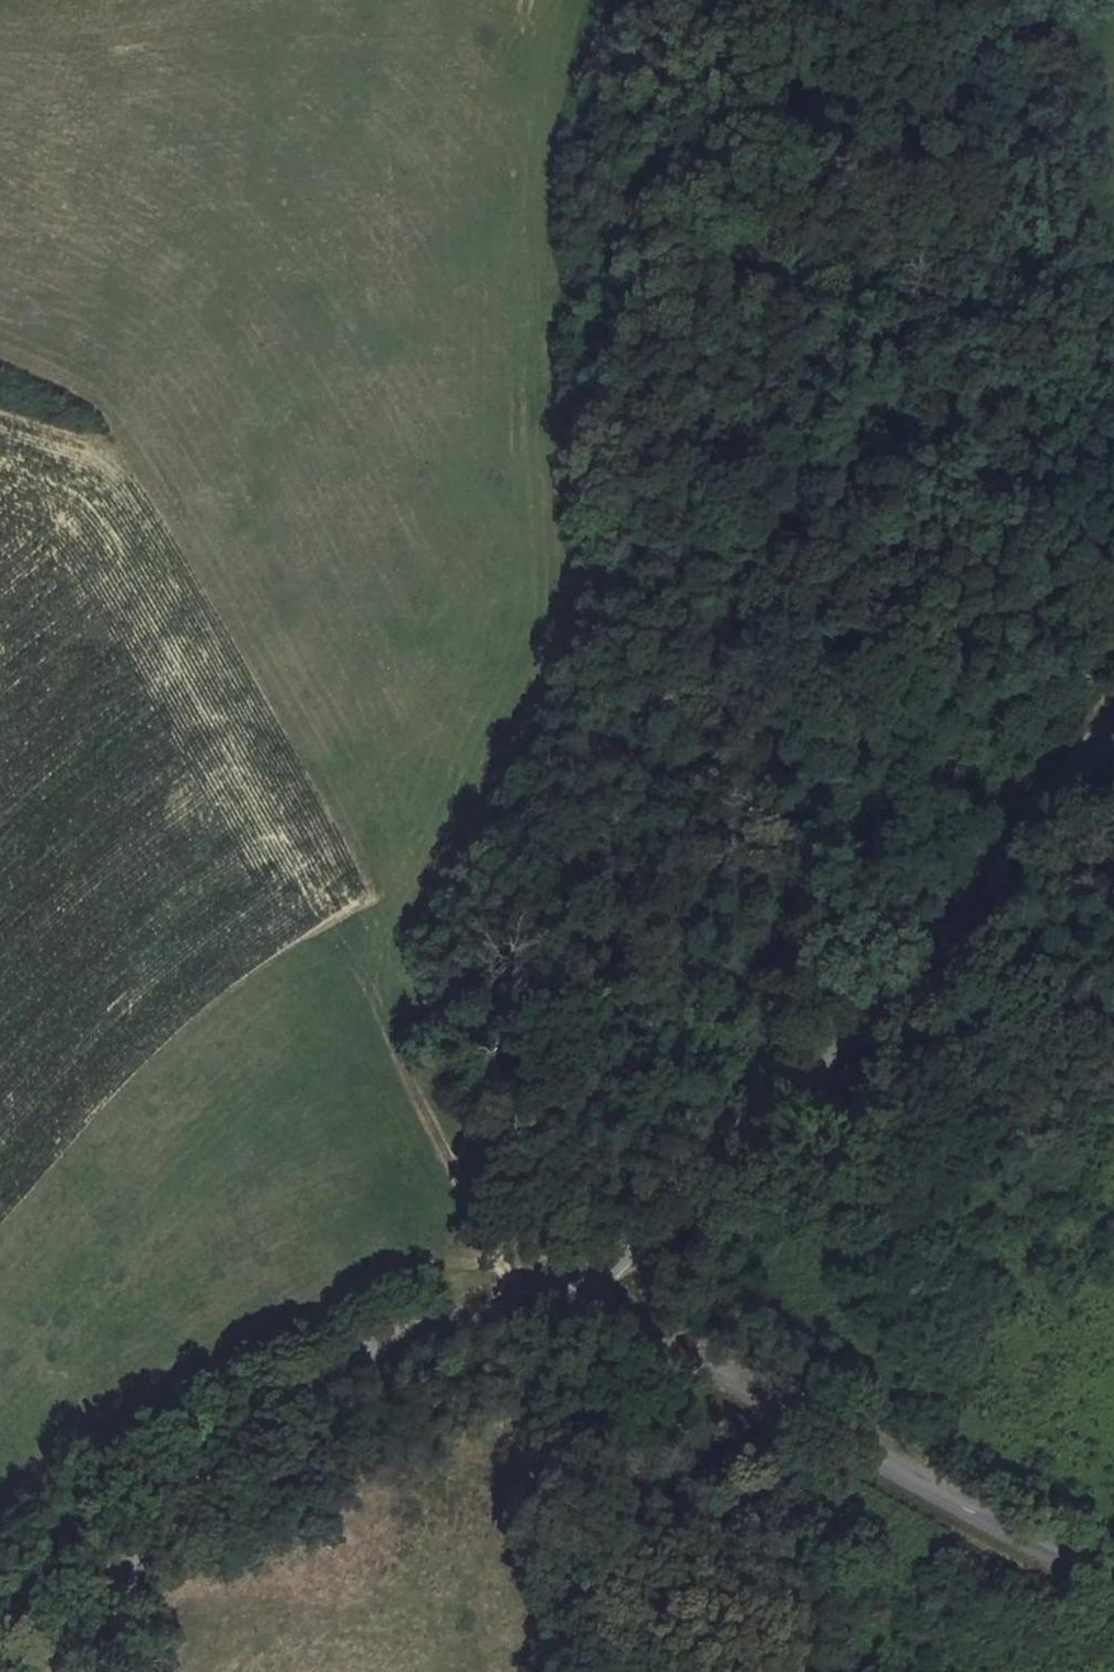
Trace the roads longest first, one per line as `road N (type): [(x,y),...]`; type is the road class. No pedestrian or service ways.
road 1 (unclassified): [(558,1279),(666,1212),(863,1049),(1113,721)]
road 2 (unclassified): [(60,1671),(284,1412),(425,1334),(558,1279)]
road 3 (unclassified): [(1113,1589),(612,1318),(558,1279)]

